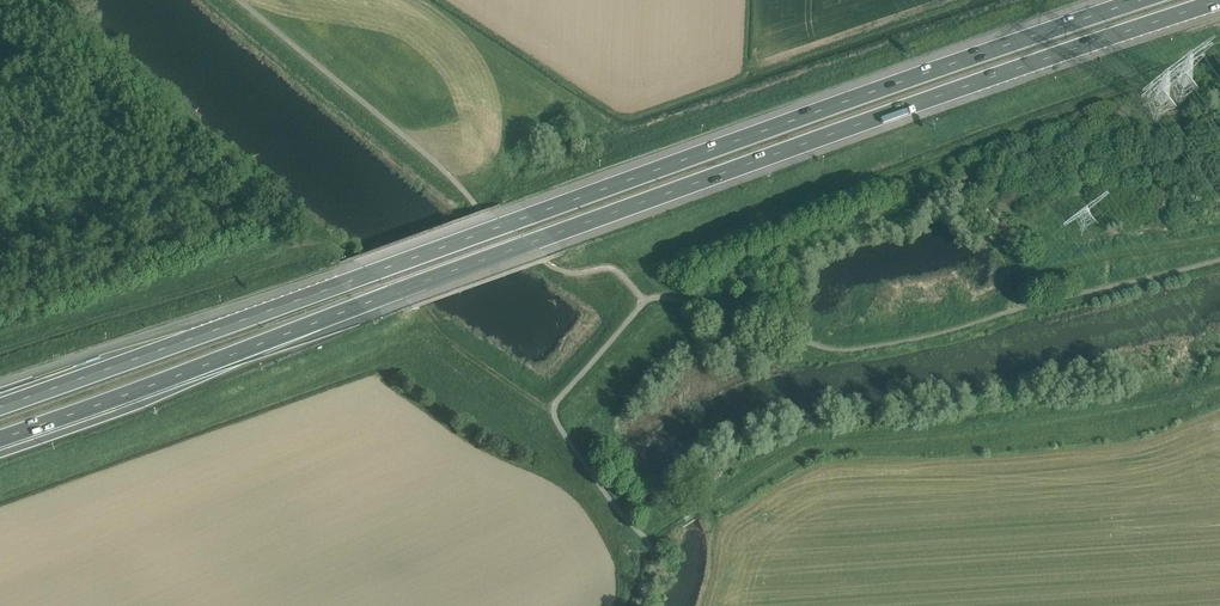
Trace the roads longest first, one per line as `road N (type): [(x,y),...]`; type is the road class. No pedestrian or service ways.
road 1 (motorway): [(0,438),(1219,1)]
road 2 (motorway): [(1138,0),(0,405)]

